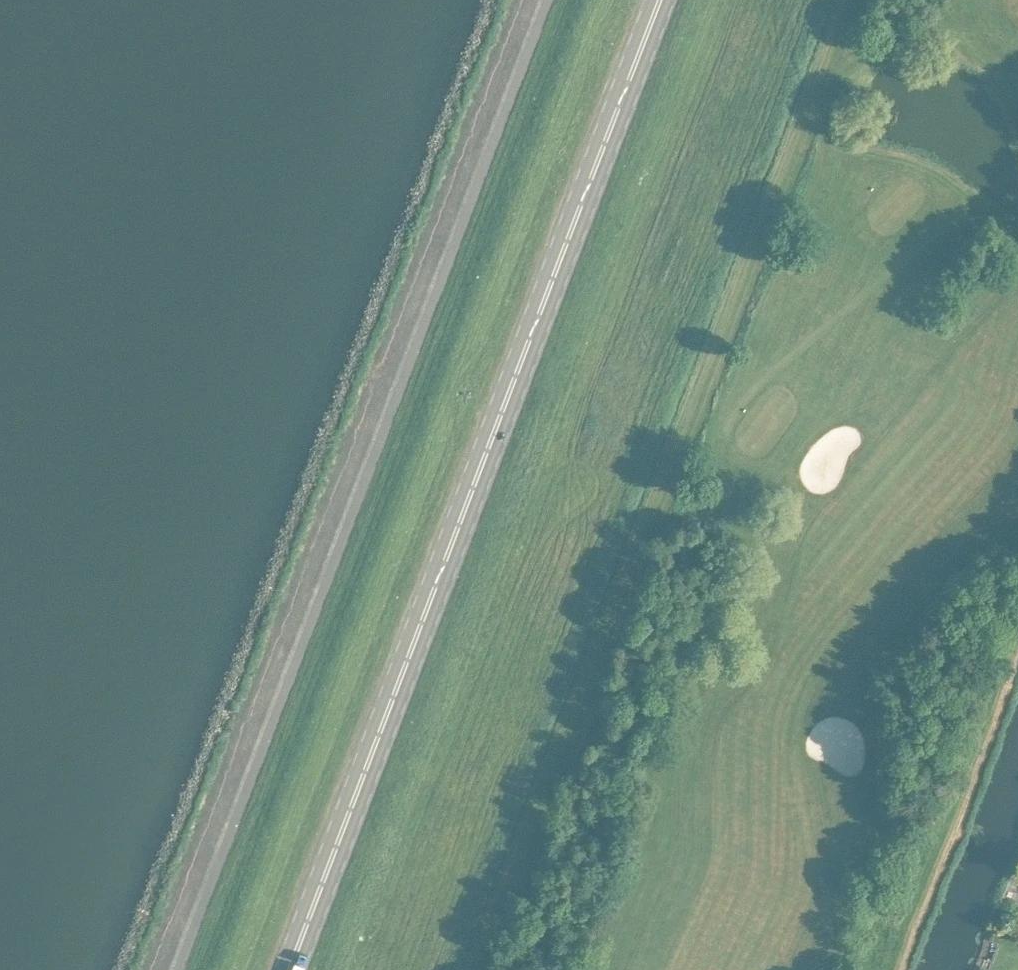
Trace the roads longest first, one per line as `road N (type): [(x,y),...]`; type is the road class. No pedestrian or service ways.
road 1 (primary): [(302,969),(673,0)]

